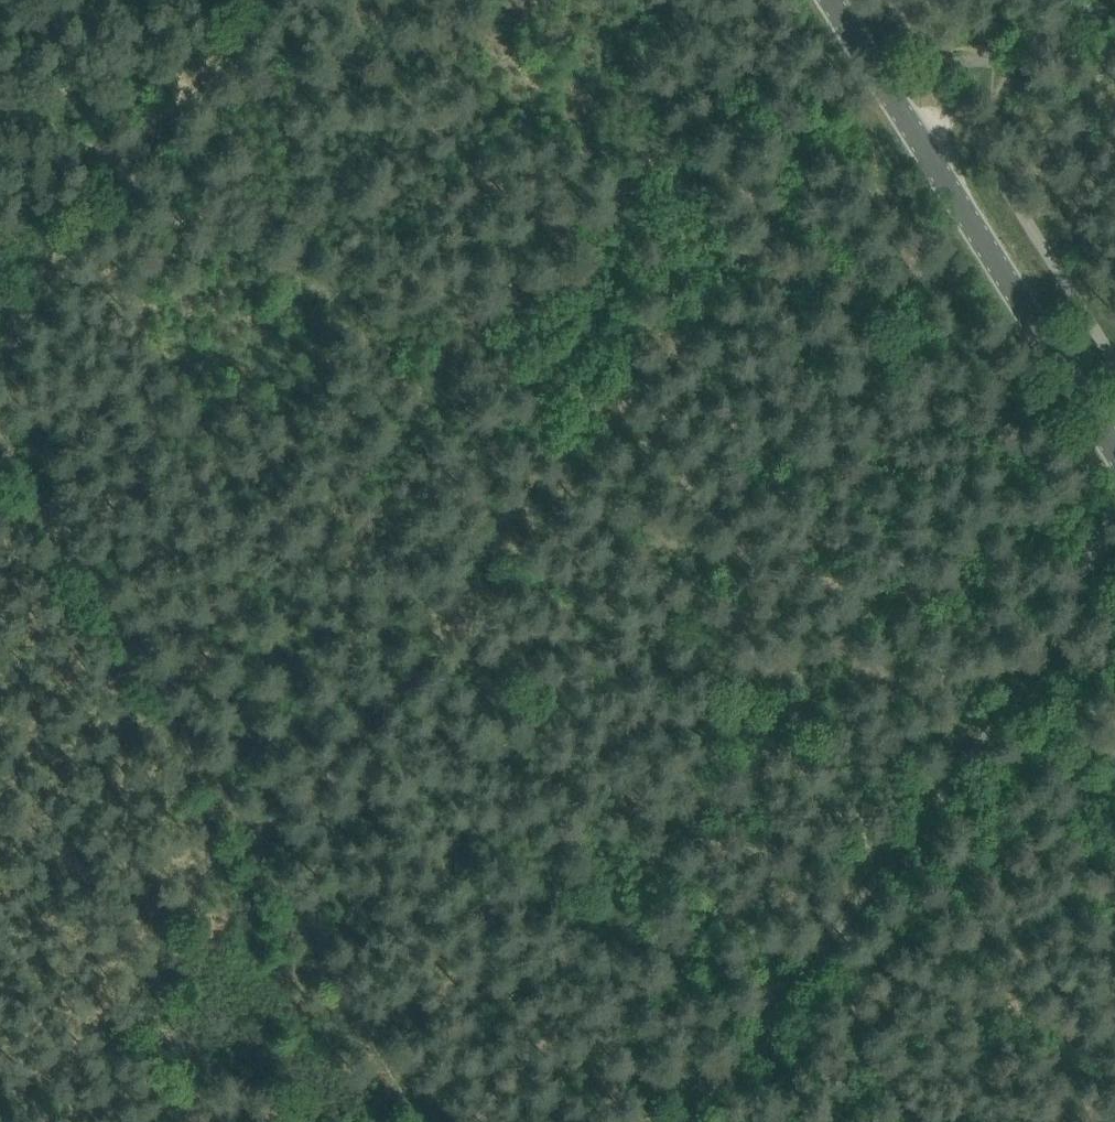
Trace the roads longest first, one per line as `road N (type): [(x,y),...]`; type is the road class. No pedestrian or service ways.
road 1 (track): [(419,1121),(0,440)]
road 2 (tertiary): [(1114,449),(832,0)]

